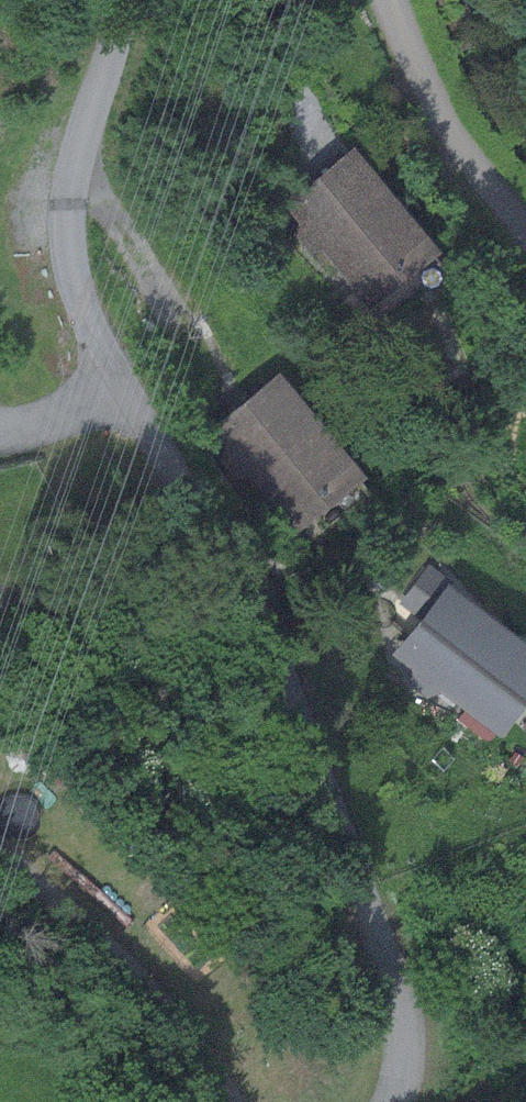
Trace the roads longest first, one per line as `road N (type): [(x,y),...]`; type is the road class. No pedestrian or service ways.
road 1 (residential): [(121,0),(77,157),(74,273),(107,353),(213,514),(277,641),(395,979),(403,1050),(391,1101)]
road 2 (residential): [(227,1101),(137,982),(0,855)]
road 3 (residential): [(525,226),(450,132),(388,0)]

